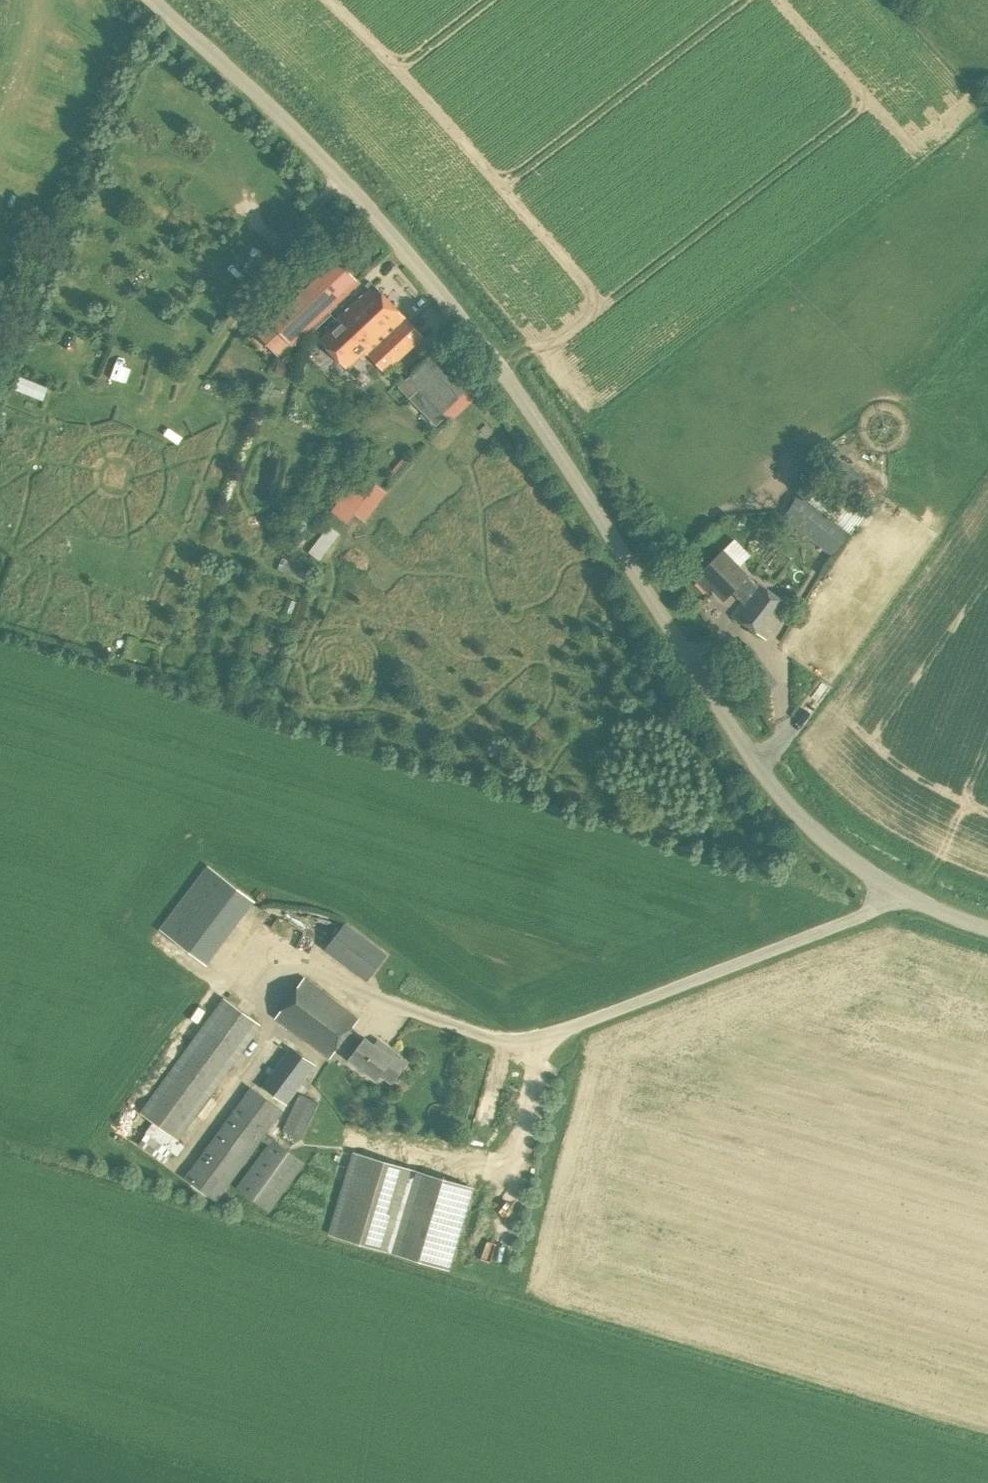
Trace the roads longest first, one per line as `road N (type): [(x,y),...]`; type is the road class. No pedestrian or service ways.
road 1 (unclassified): [(987,927),(881,883),(798,815),(757,767),(554,447),(440,287),(345,180),(154,0)]

